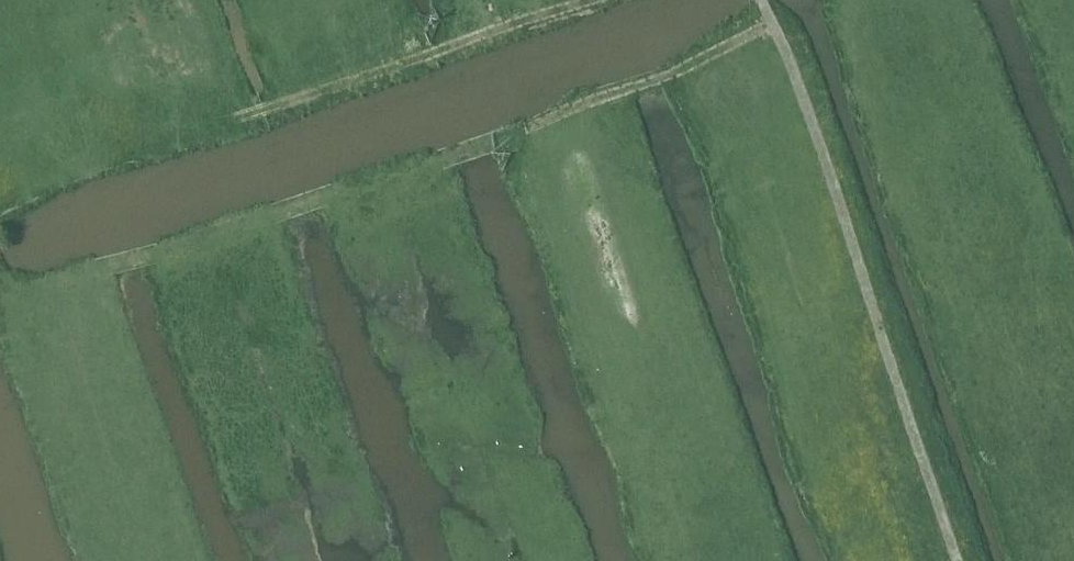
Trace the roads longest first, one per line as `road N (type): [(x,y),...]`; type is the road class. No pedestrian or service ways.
road 1 (track): [(773,29),(524,131),(100,270)]
road 2 (track): [(763,0),(877,317),(954,560)]
road 3 (track): [(175,31),(224,122),(575,0)]

